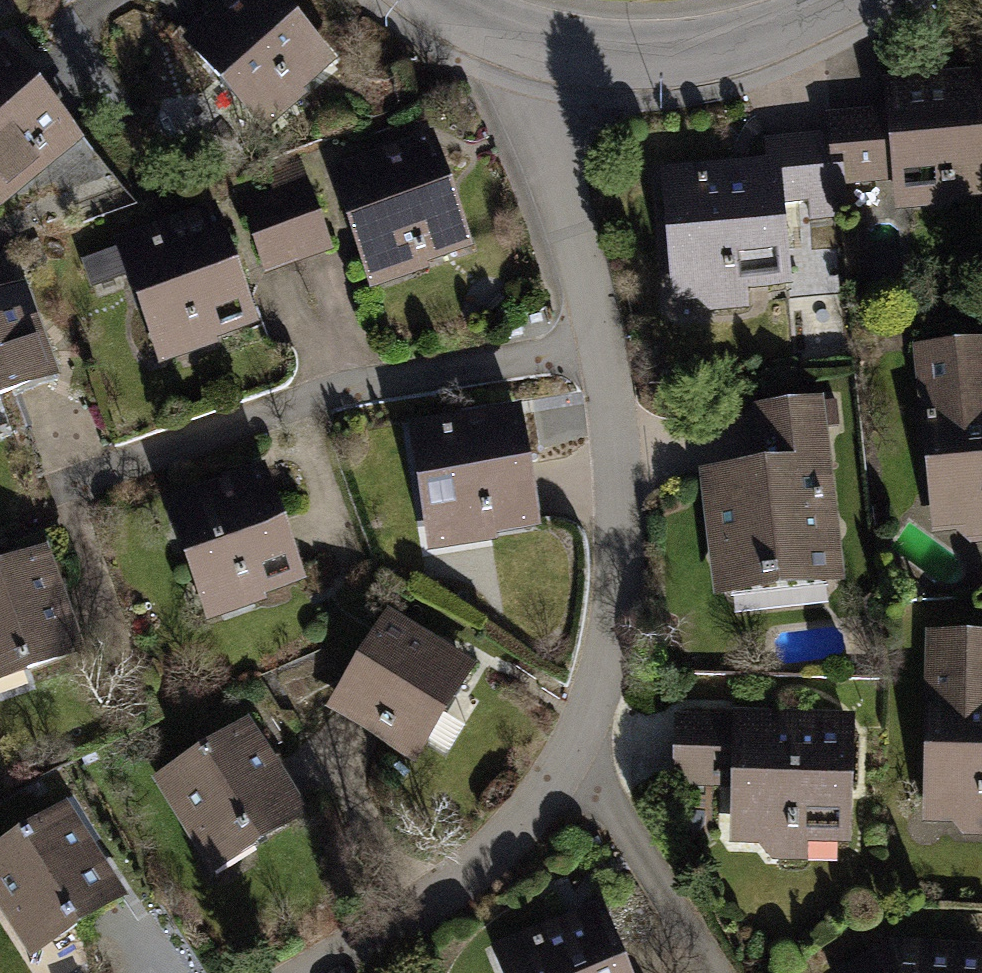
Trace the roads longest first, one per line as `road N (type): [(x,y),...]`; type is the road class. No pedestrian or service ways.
road 1 (residential): [(309,972),(474,863),(542,796),(591,705),(617,606),(621,478),(567,164),(563,90),(575,46)]
road 2 (residential): [(575,46),(684,47),(792,26),(850,0)]
road 3 (residential): [(447,0),(575,46)]

